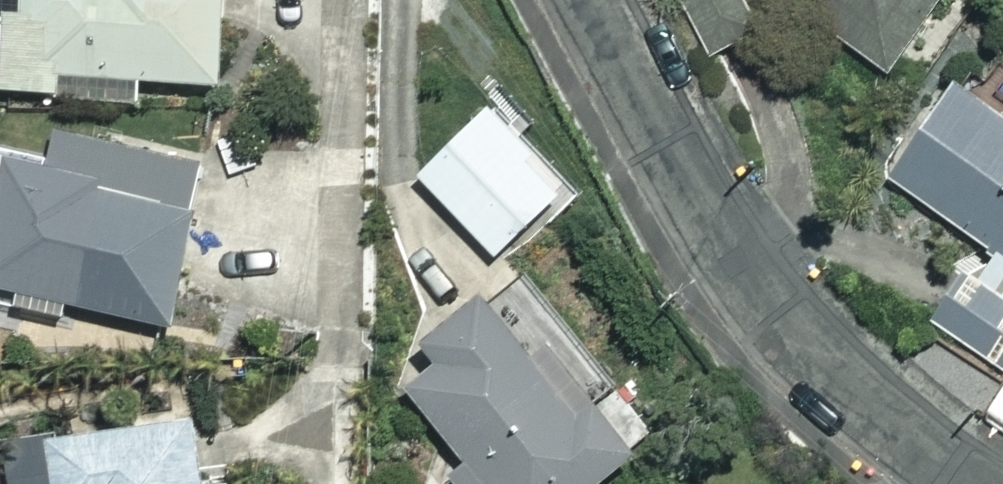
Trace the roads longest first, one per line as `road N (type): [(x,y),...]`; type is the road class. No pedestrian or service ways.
road 1 (residential): [(597,0),(706,204),(754,276),(822,354),(988,483)]

